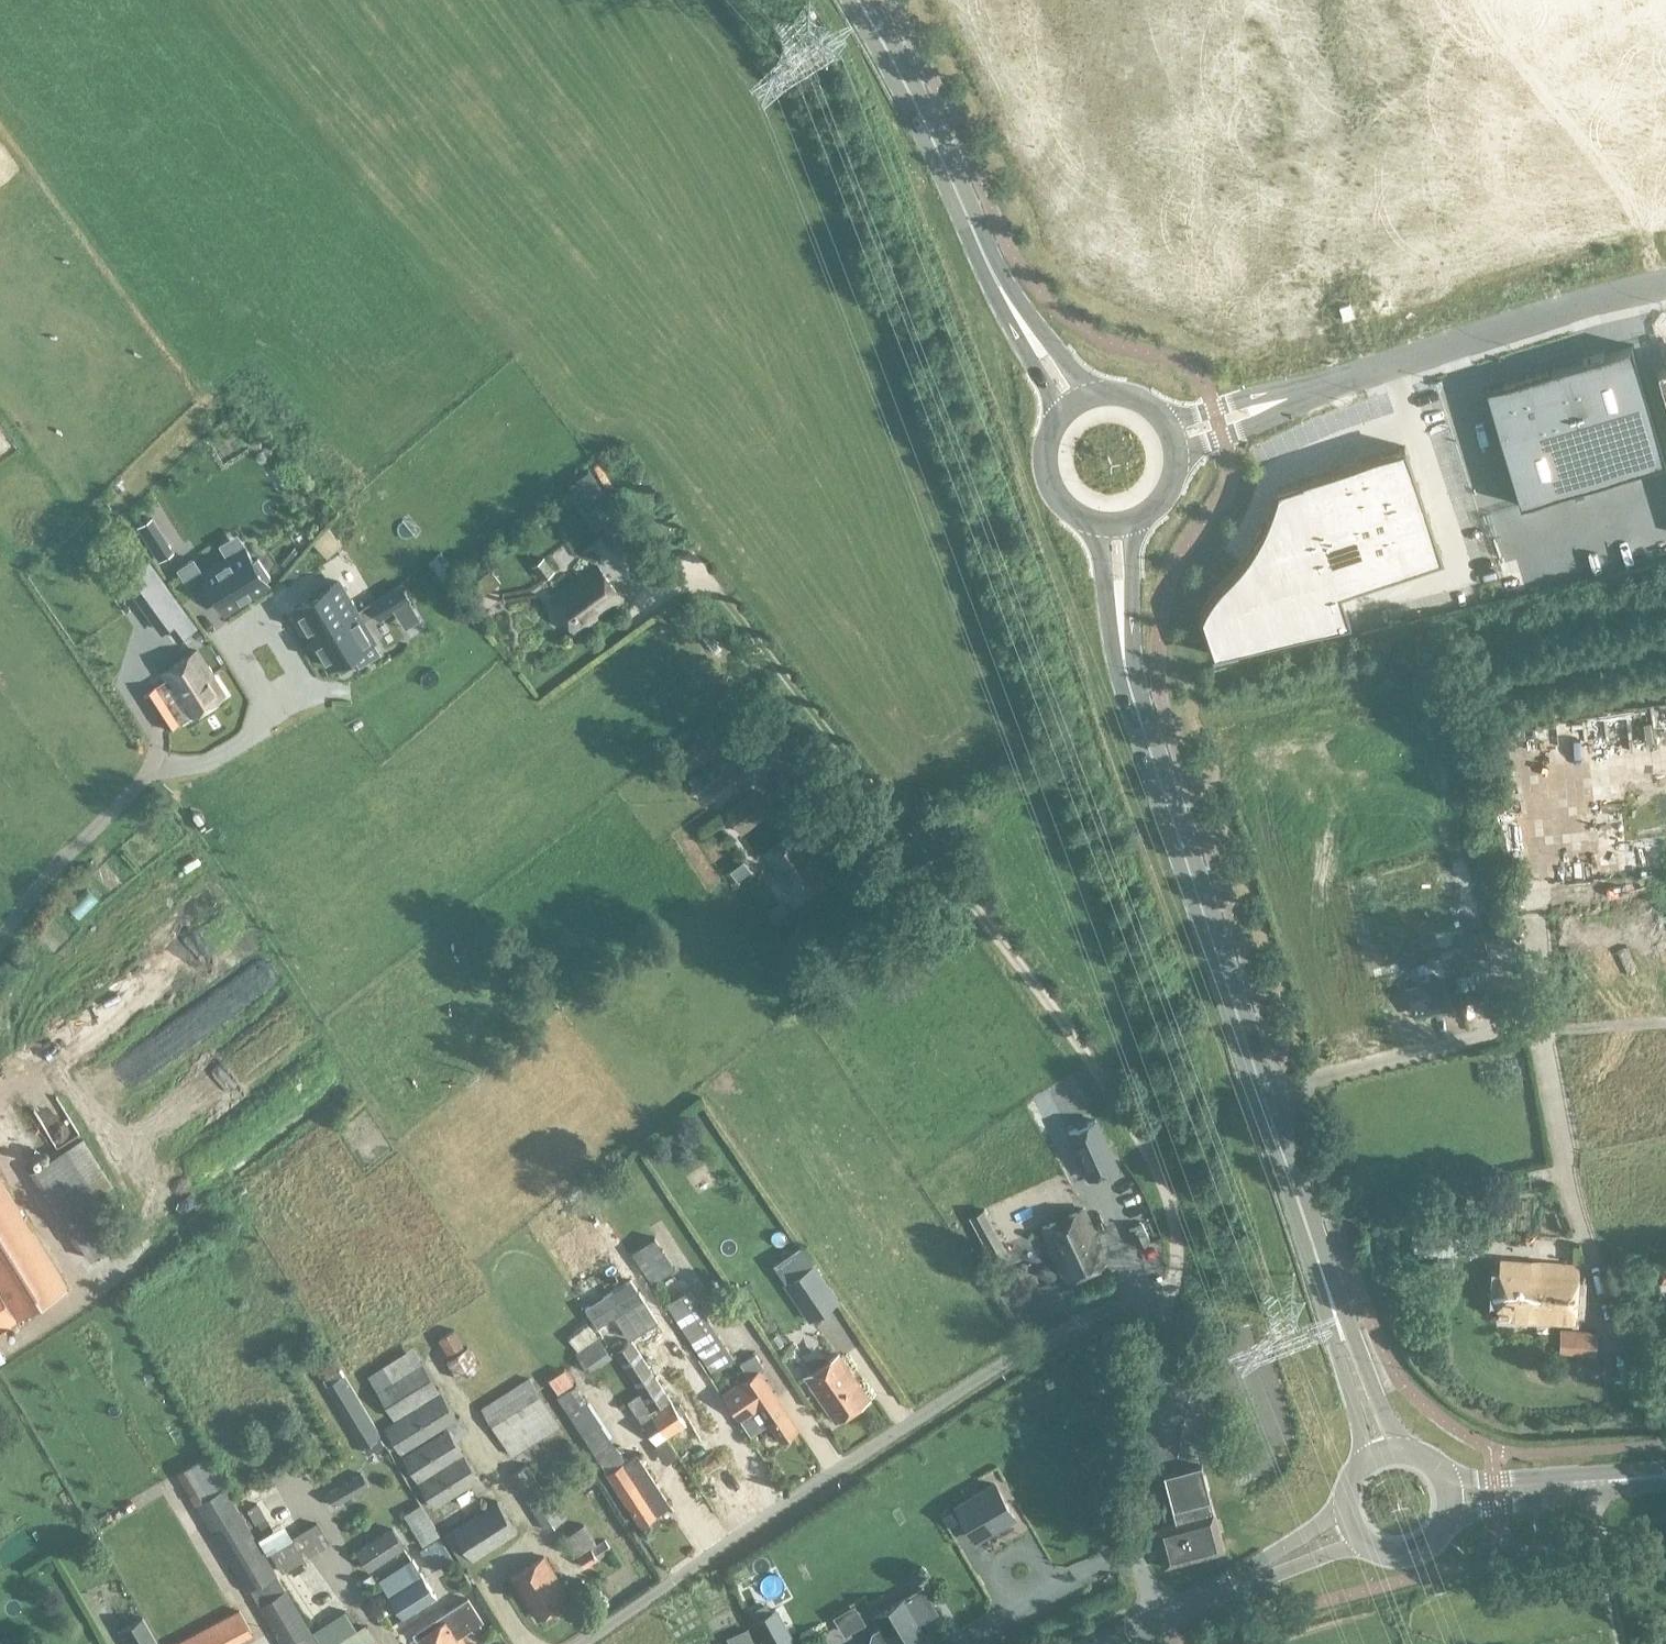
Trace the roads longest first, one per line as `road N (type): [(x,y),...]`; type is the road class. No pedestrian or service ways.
road 1 (unclassified): [(1172,1300),(1176,1206),(1134,1122),(1047,995),(946,873),(879,840),(660,566)]
road 2 (secondary): [(1330,1294),(1143,728),(1118,614)]
road 3 (residential): [(578,1643),(1004,1361),(1112,1306),(1172,1300)]
road 4 (unclassified): [(1276,404),(1665,288)]
road 5 (secondary): [(1021,322),(857,0)]
road 6 (unclassified): [(1160,1620),(1147,1601),(1133,1538),(1172,1300)]
road 7 (unclassified): [(0,950),(161,759)]
road 8 (secondary): [(1448,1517),(1626,1482)]
road 9 (secondary): [(1626,1482),(1566,1474),(1446,1479)]
road 10 (secondary): [(1399,1448),(1330,1294)]
road 11 (secondary): [(1330,1294),(1365,1458)]
road 12 (secondary): [(1060,414),(1042,457),(1046,480),(1057,500),(1096,524)]
road 13 (residential): [(1234,1584),(1361,1540)]
road 14 (residential): [(1346,1514),(1234,1584)]

